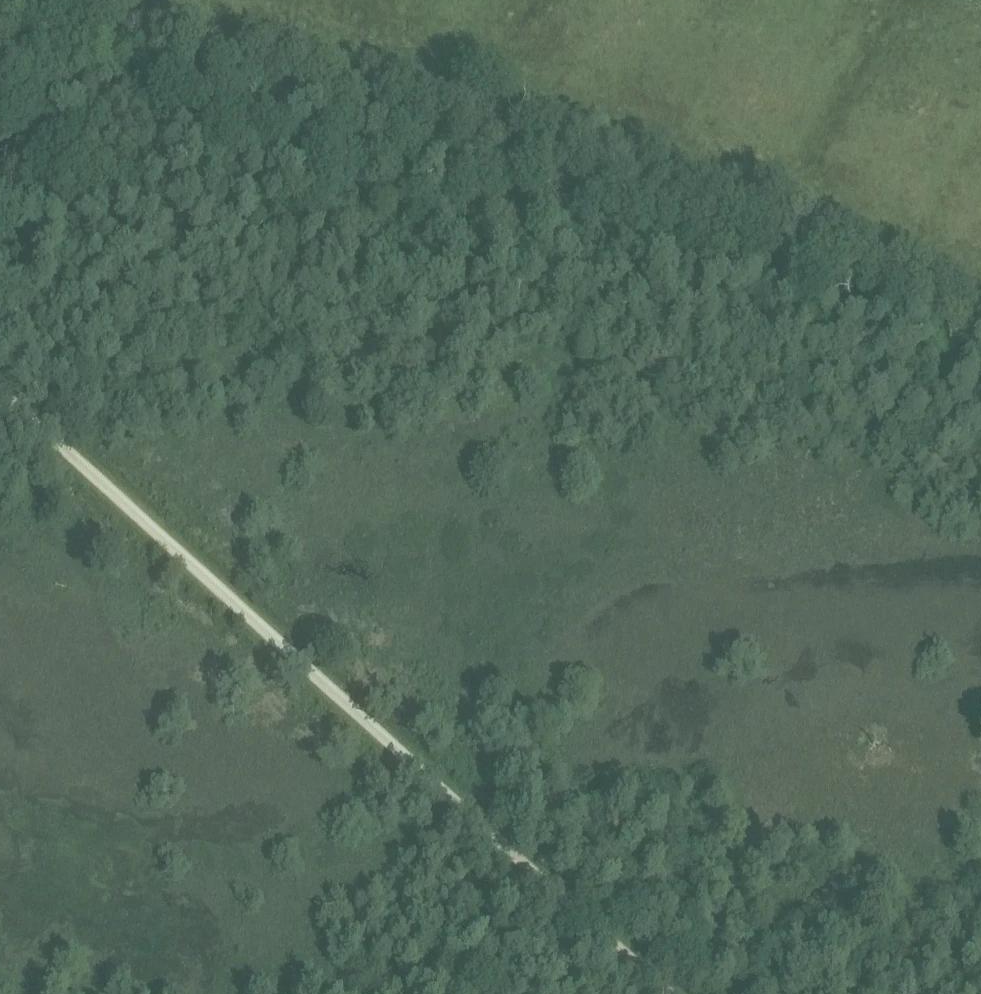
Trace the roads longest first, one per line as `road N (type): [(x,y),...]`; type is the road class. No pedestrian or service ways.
road 1 (track): [(0,388),(673,993)]

